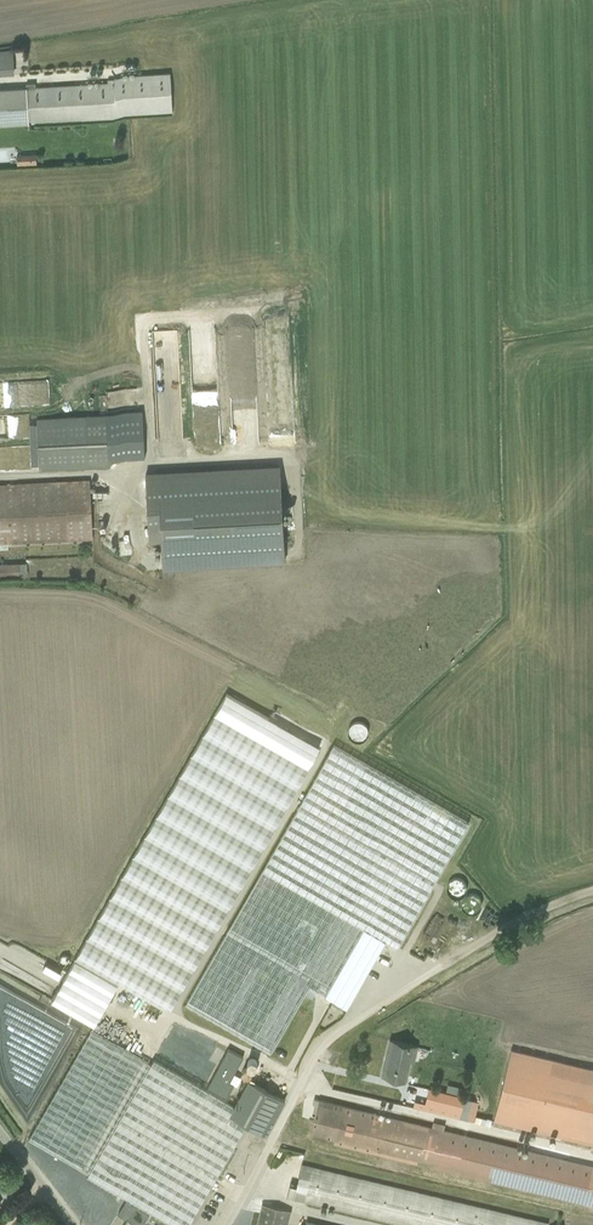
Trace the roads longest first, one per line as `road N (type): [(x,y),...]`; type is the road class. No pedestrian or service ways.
road 1 (unclassified): [(443,963),(328,1039),(220,1224)]
road 2 (track): [(592,889),(504,923),(443,963)]
road 3 (unclassified): [(0,1116),(74,1224)]

